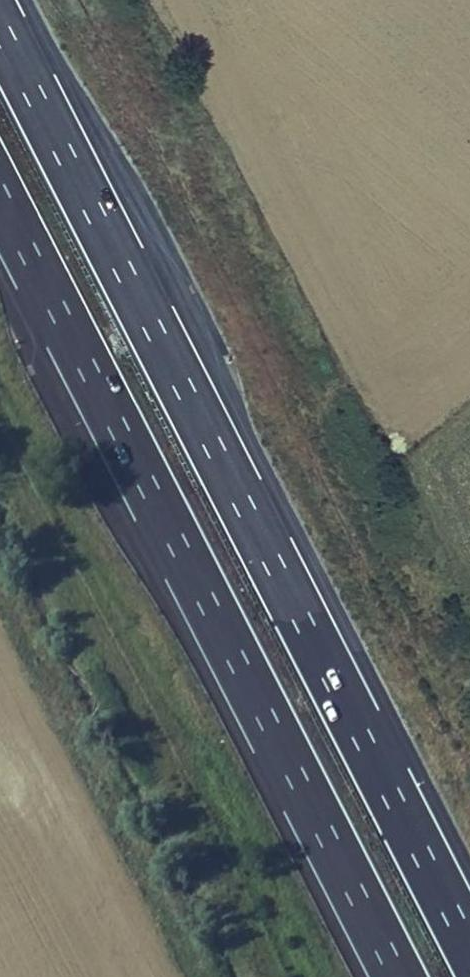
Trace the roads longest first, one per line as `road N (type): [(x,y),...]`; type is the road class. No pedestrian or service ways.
road 1 (motorway): [(469,947),(0,27)]
road 2 (motorway): [(0,199),(397,976)]

